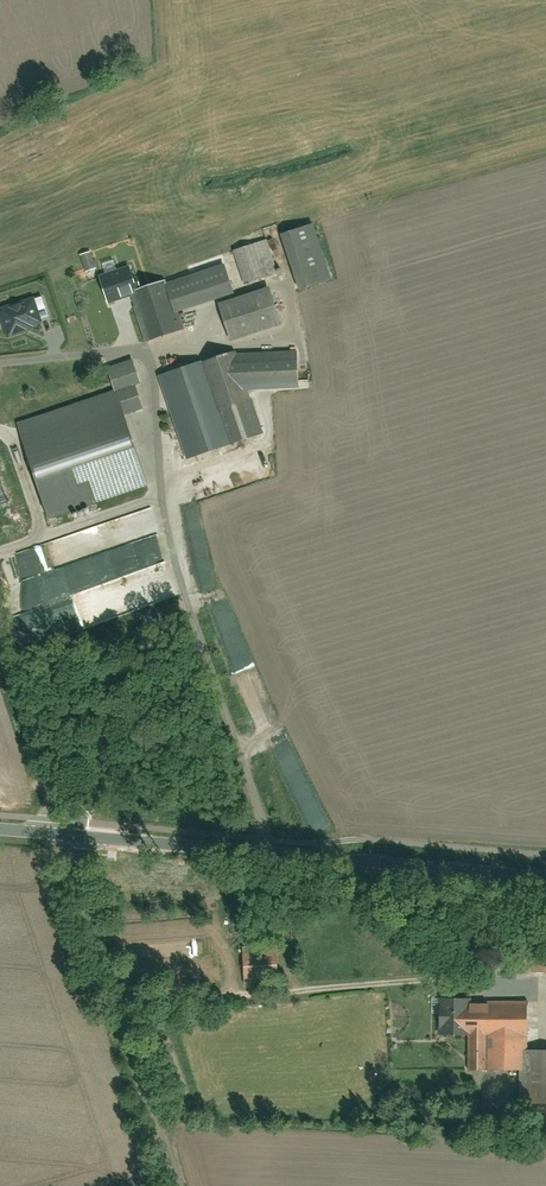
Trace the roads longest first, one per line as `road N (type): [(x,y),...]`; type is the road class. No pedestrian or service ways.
road 1 (tertiary): [(545,871),(64,835)]
road 2 (residential): [(181,1185),(64,835)]
road 3 (track): [(120,1002),(435,984)]
road 4 (track): [(156,1111),(318,1116),(449,1080)]
road 5 (residential): [(64,835),(0,643)]

